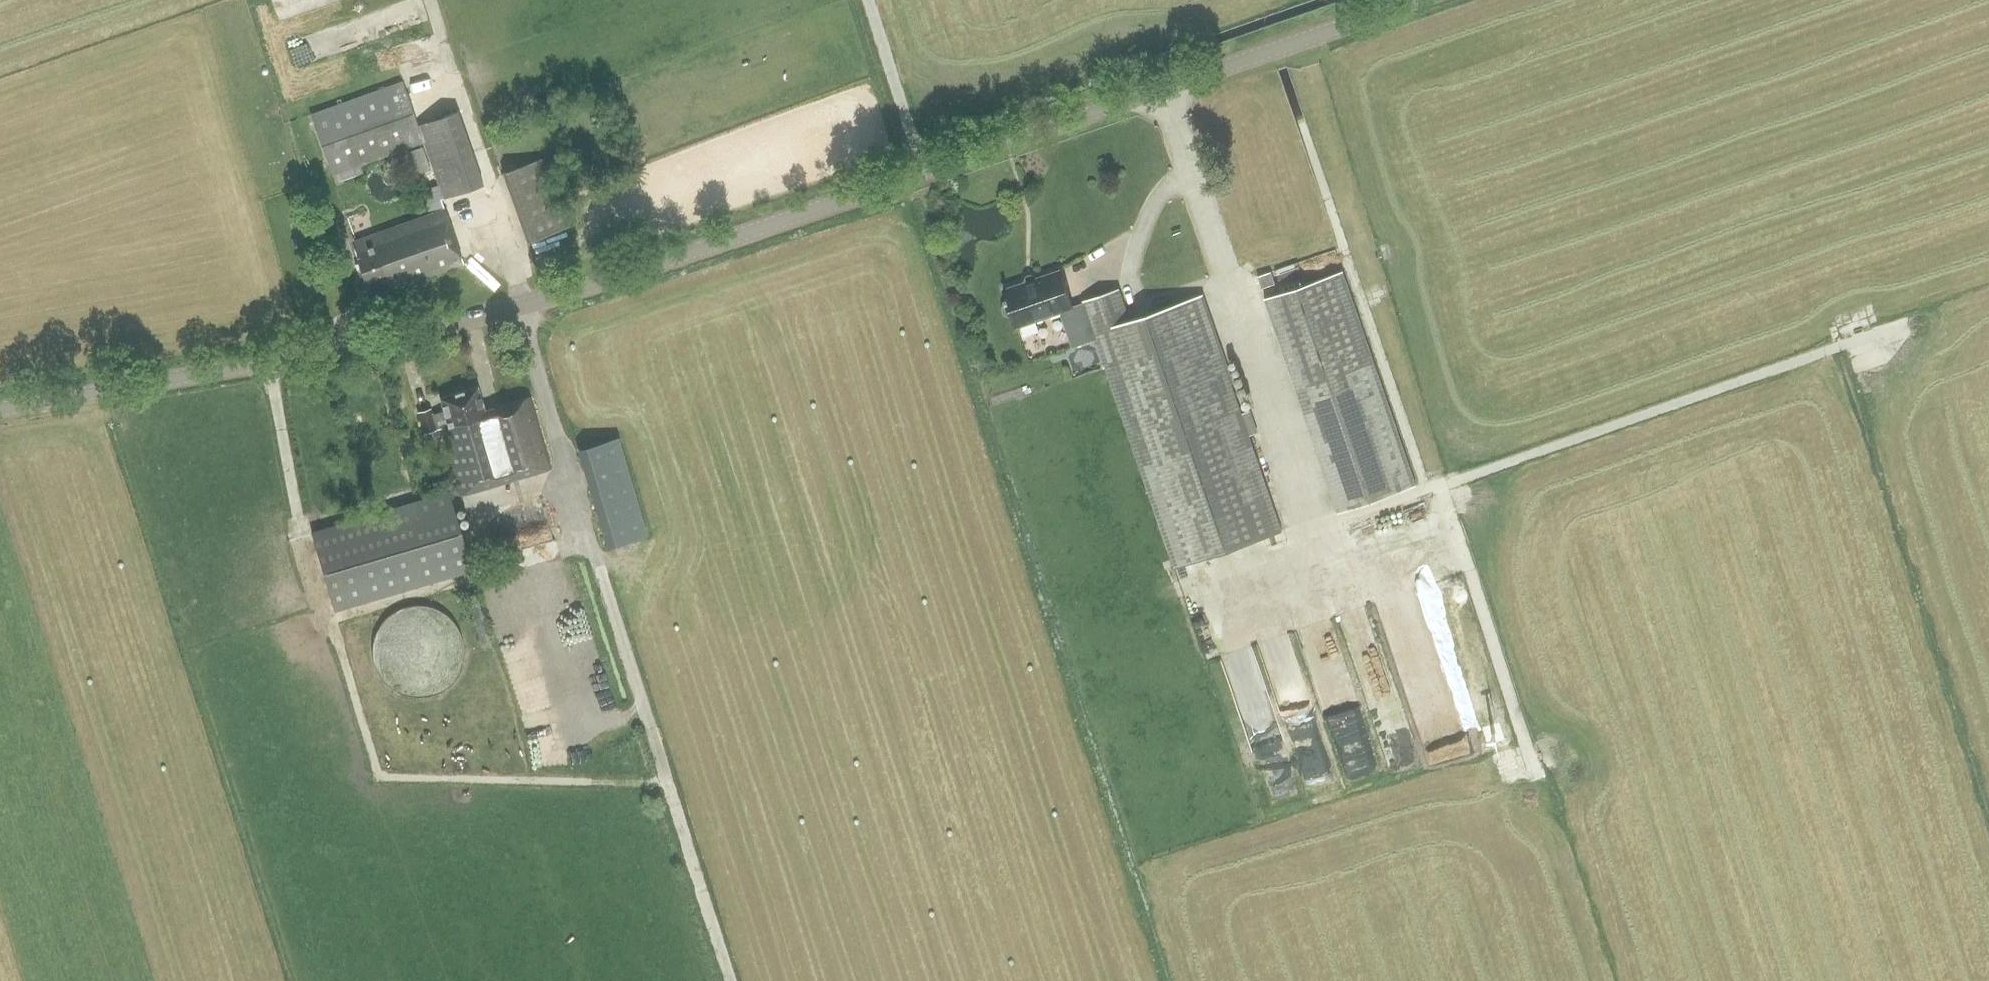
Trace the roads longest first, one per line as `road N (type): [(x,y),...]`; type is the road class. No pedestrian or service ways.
road 1 (tertiary): [(0,408),(317,354),(517,307),(925,179),(1404,0)]

